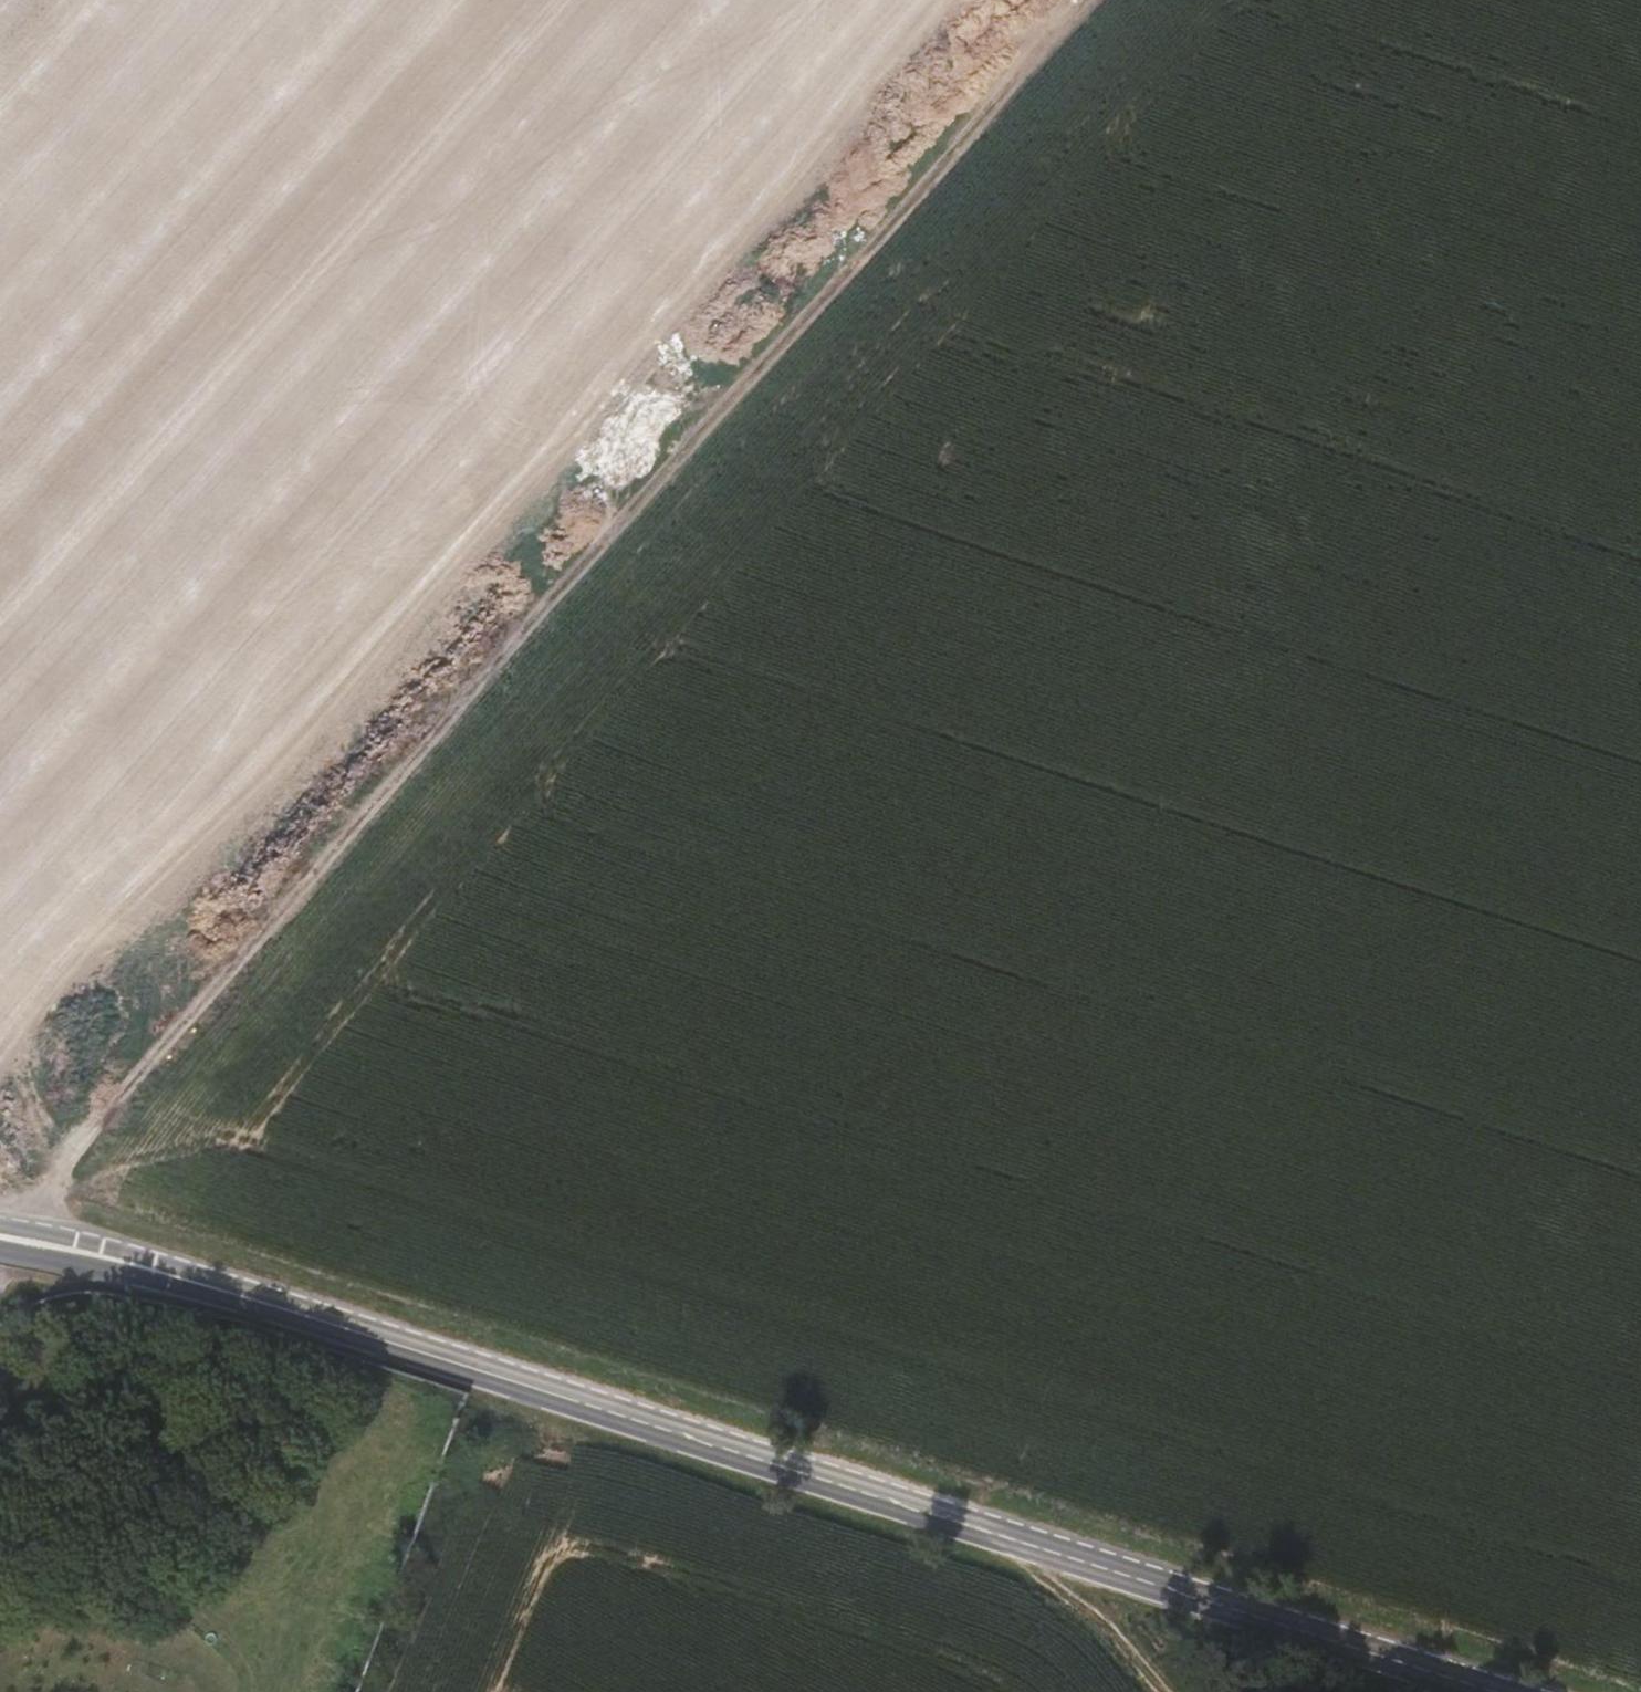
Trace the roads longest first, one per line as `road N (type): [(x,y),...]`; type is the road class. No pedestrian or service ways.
road 1 (tertiary): [(141,1266),(1509,1691)]
road 2 (tertiary): [(141,1266),(84,1243),(0,1225)]
road 3 (tertiary): [(0,1245),(141,1266)]

